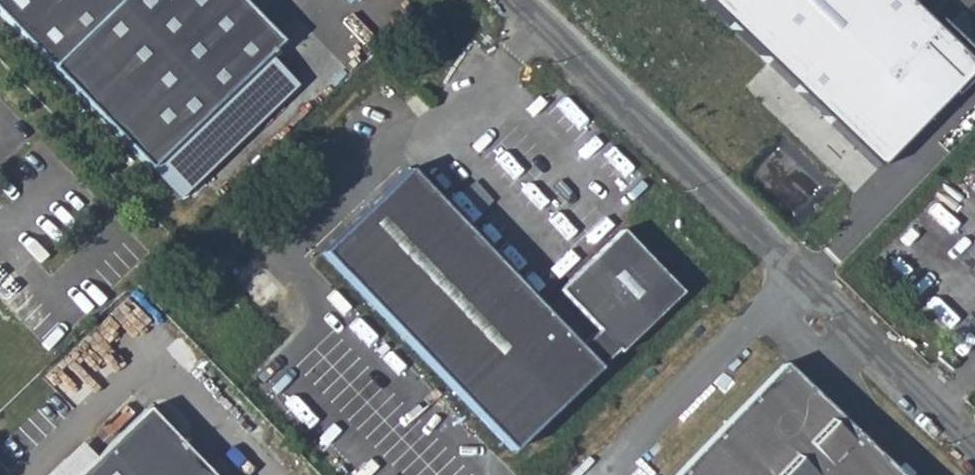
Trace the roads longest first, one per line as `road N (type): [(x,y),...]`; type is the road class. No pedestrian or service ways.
road 1 (unclassified): [(514,0),(974,446)]

